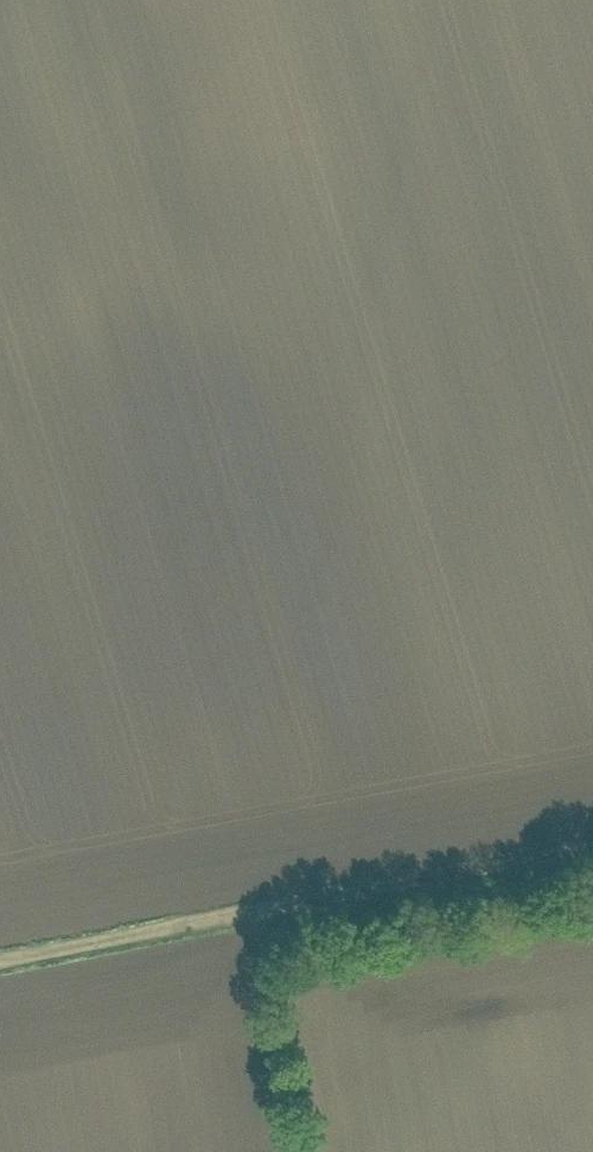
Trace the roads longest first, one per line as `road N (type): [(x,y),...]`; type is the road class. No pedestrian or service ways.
road 1 (track): [(592,854),(0,964)]

